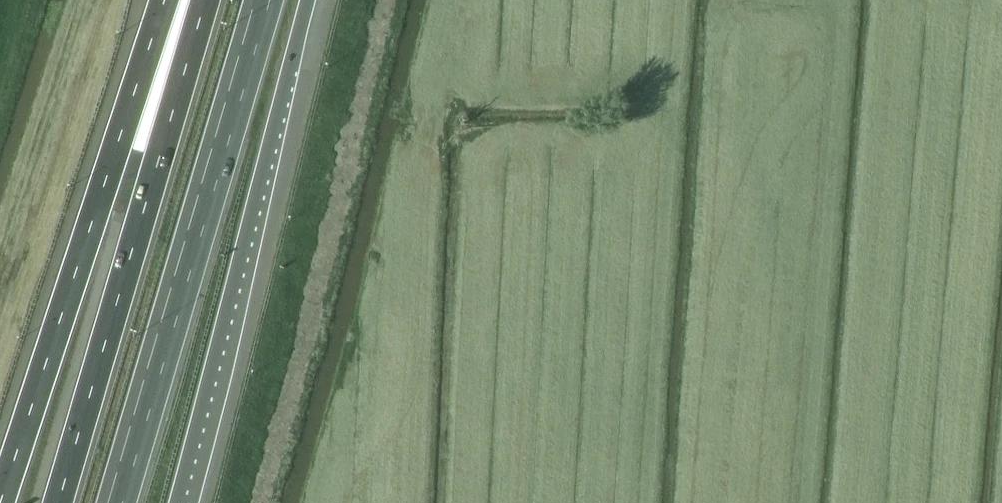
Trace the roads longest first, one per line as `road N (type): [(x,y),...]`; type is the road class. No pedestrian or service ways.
road 1 (tertiary): [(522,0),(436,354),(1001,395)]
road 2 (motorway): [(172,0),(140,75),(1,502)]
road 3 (motorway): [(207,0),(59,502)]
road 4 (motorway): [(119,502),(265,0)]
road 5 (motorway): [(176,502),(310,0)]

